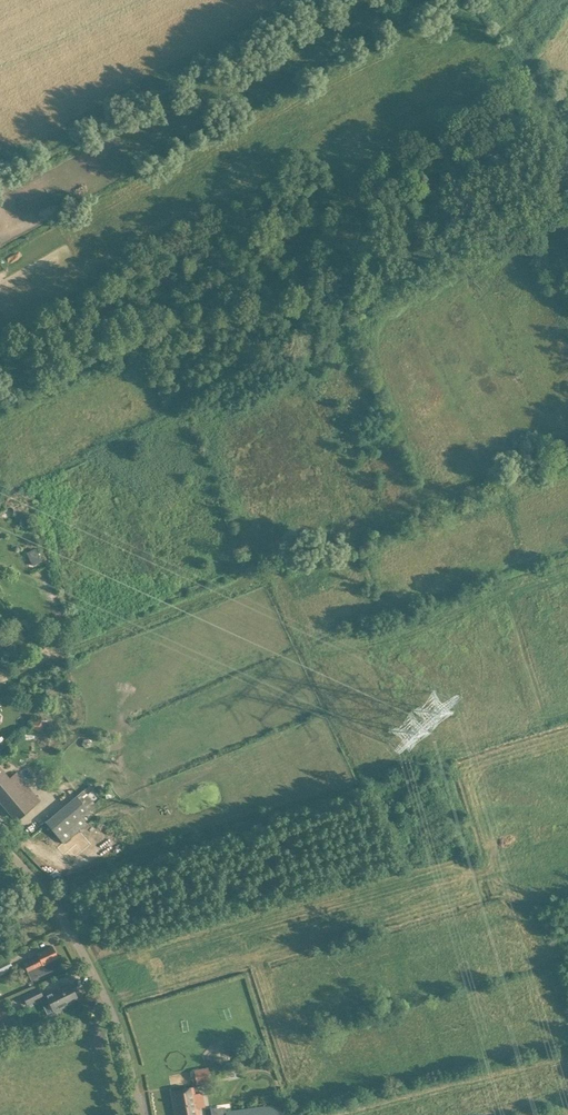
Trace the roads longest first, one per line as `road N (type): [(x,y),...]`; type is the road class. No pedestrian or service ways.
road 1 (unclassified): [(141,1114),(112,1005),(48,900),(0,842)]

